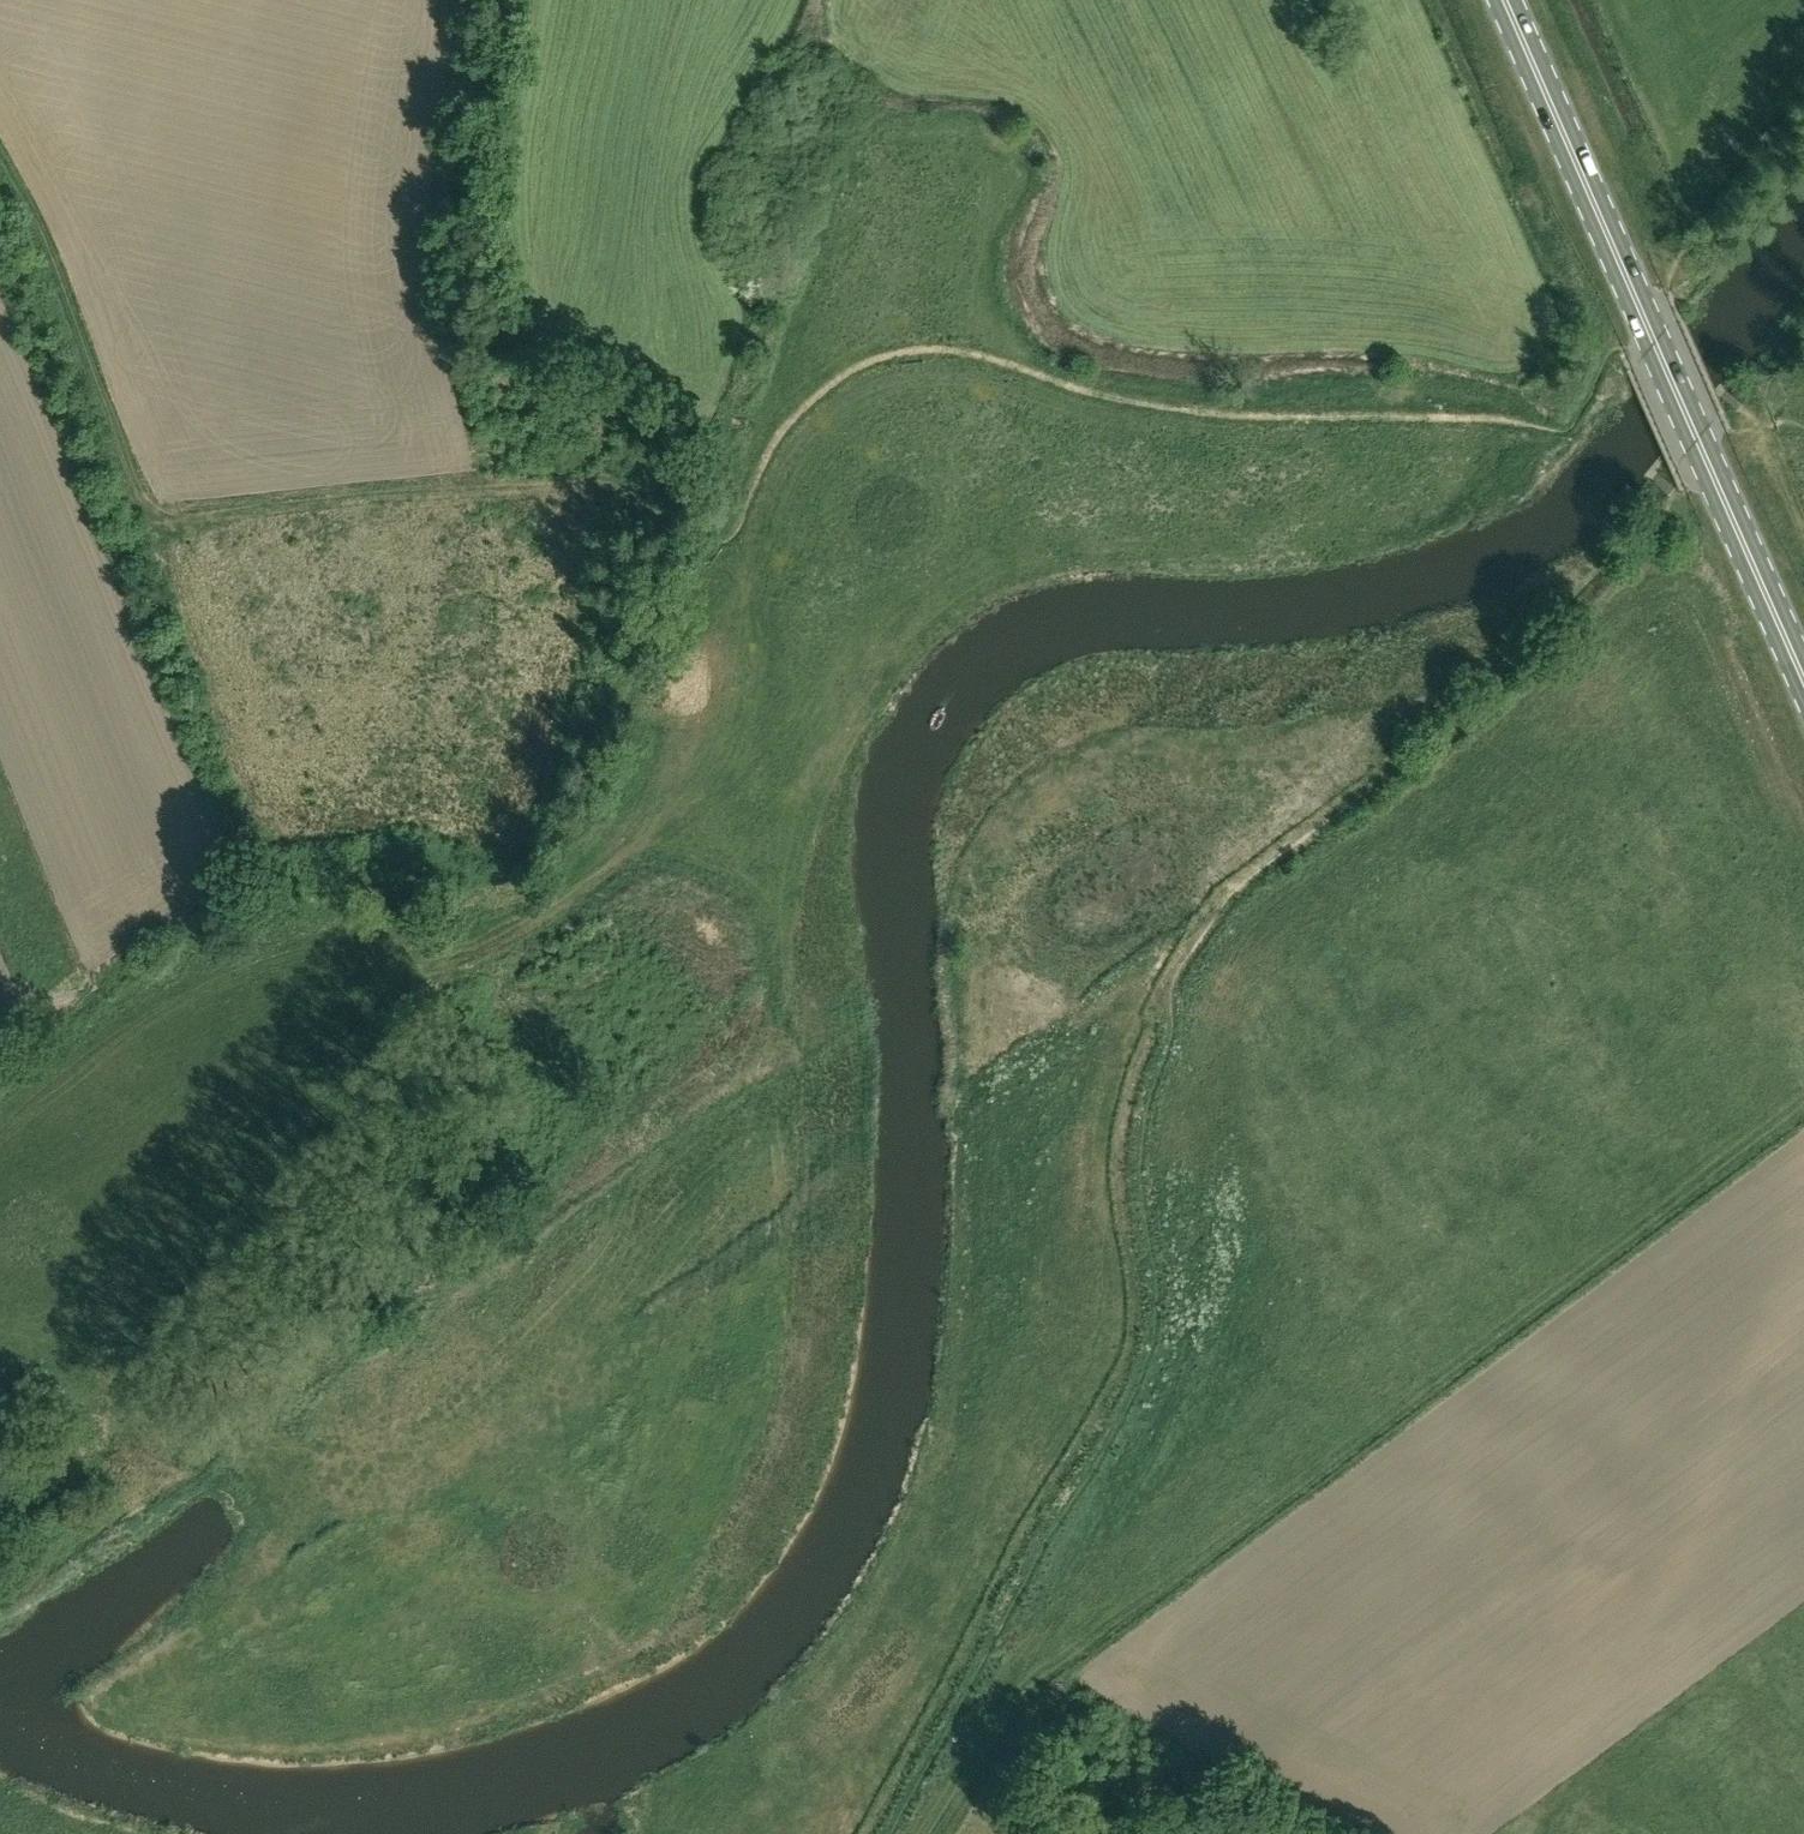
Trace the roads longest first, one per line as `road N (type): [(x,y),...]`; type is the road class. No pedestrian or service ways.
road 1 (primary): [(1803,678),(1507,0)]
road 2 (track): [(340,497),(192,515),(143,500),(122,463),(49,245),(0,159)]

